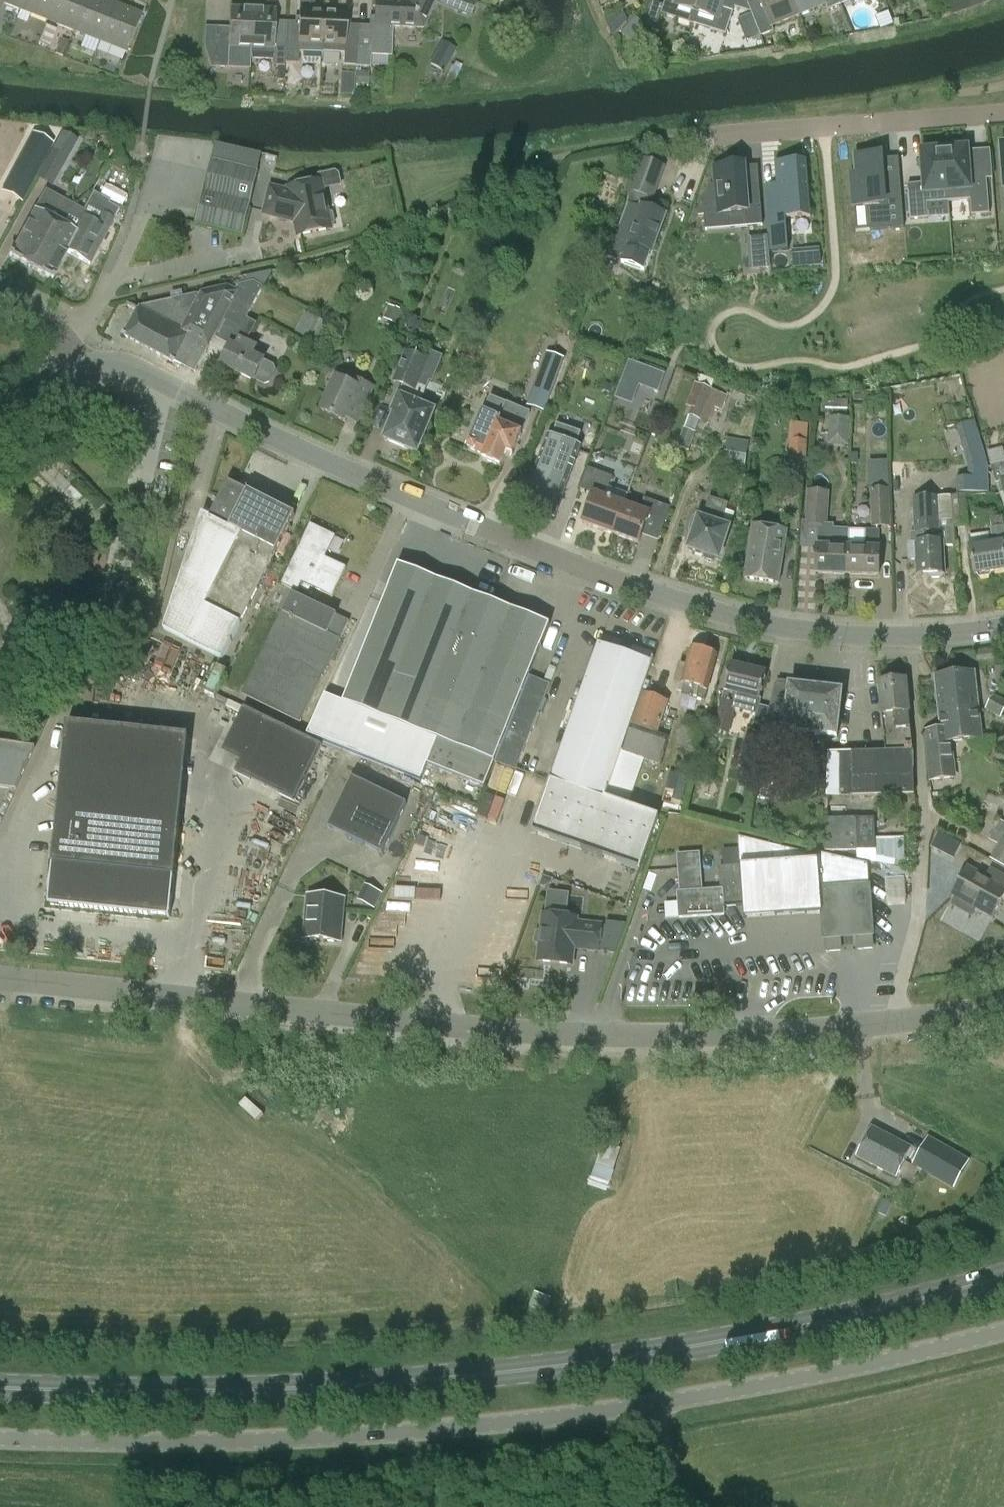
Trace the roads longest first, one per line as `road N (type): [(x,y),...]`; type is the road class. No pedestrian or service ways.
road 1 (tertiary): [(0,1439),(85,1446),(437,1439),(644,1414),(1003,1329)]
road 2 (primary): [(0,1388),(285,1389),(510,1374),(689,1348),(1003,1277)]
road 3 (residential): [(0,978),(540,1034),(754,1035),(1003,1003)]
road 4 (residential): [(78,369),(131,366),(472,524),(721,612),(862,636),(1003,629)]
road 5 (residential): [(695,137),(1003,114)]
road 6 (track): [(193,1002),(196,1042),(255,1107),(345,1165)]

